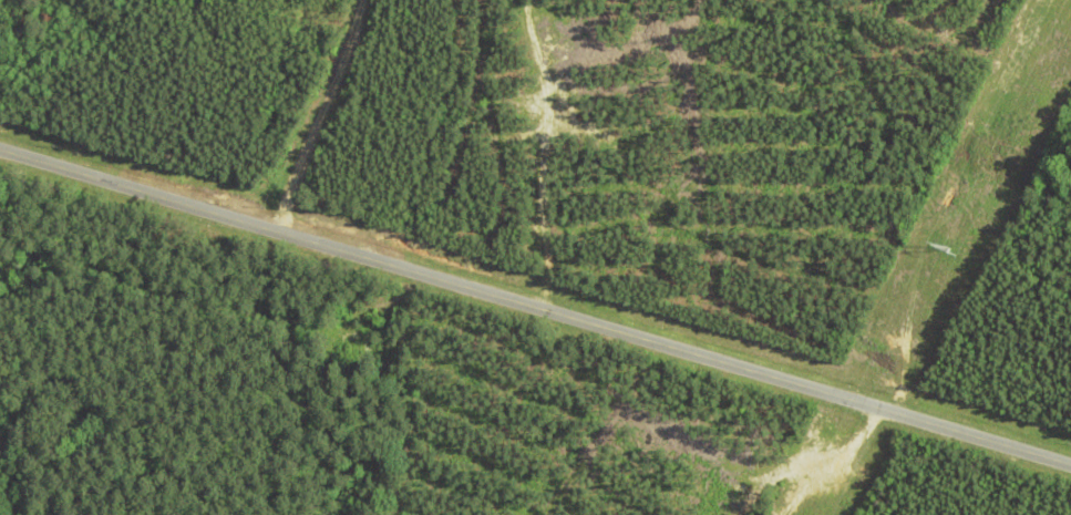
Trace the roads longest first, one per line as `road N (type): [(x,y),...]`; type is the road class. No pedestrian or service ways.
road 1 (tertiary): [(843,398),(0,149)]
road 2 (track): [(284,235),(362,0)]
road 3 (tertiary): [(843,398),(1070,466)]

